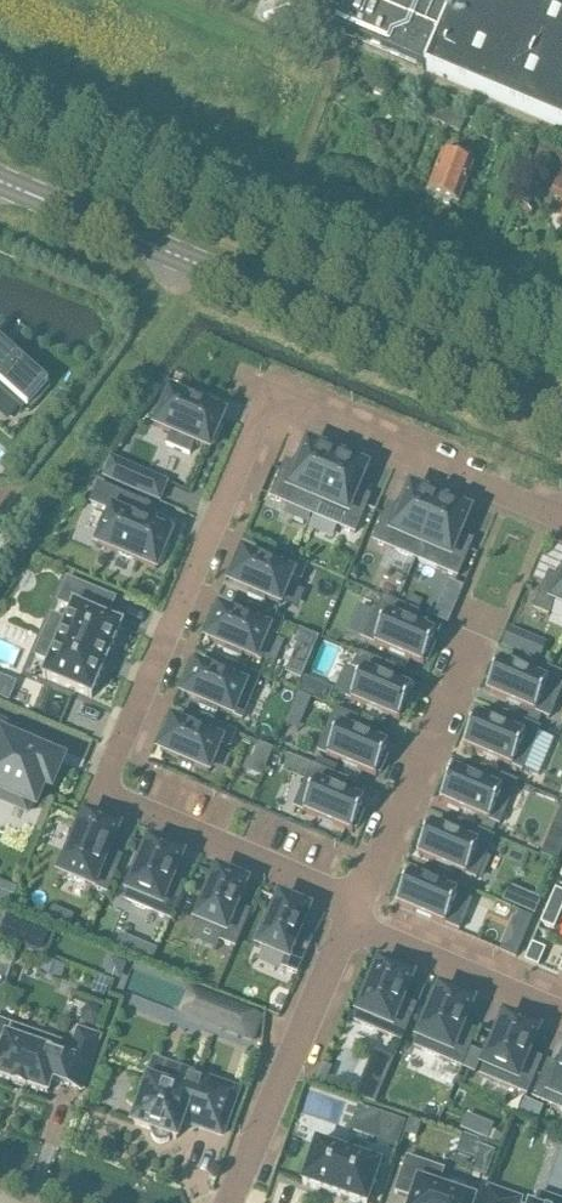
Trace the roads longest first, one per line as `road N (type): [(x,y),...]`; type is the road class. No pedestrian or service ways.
road 1 (residential): [(351,913),(329,893),(98,796),(270,392),(561,517)]
road 2 (residential): [(561,333),(0,95)]
road 3 (secondary): [(561,417),(0,181)]
road 4 (track): [(11,519),(193,263)]
road 5 (residential): [(231,1202),(351,913)]
road 6 (residential): [(351,913),(474,635)]
road 7 (residential): [(561,1014),(356,920)]

